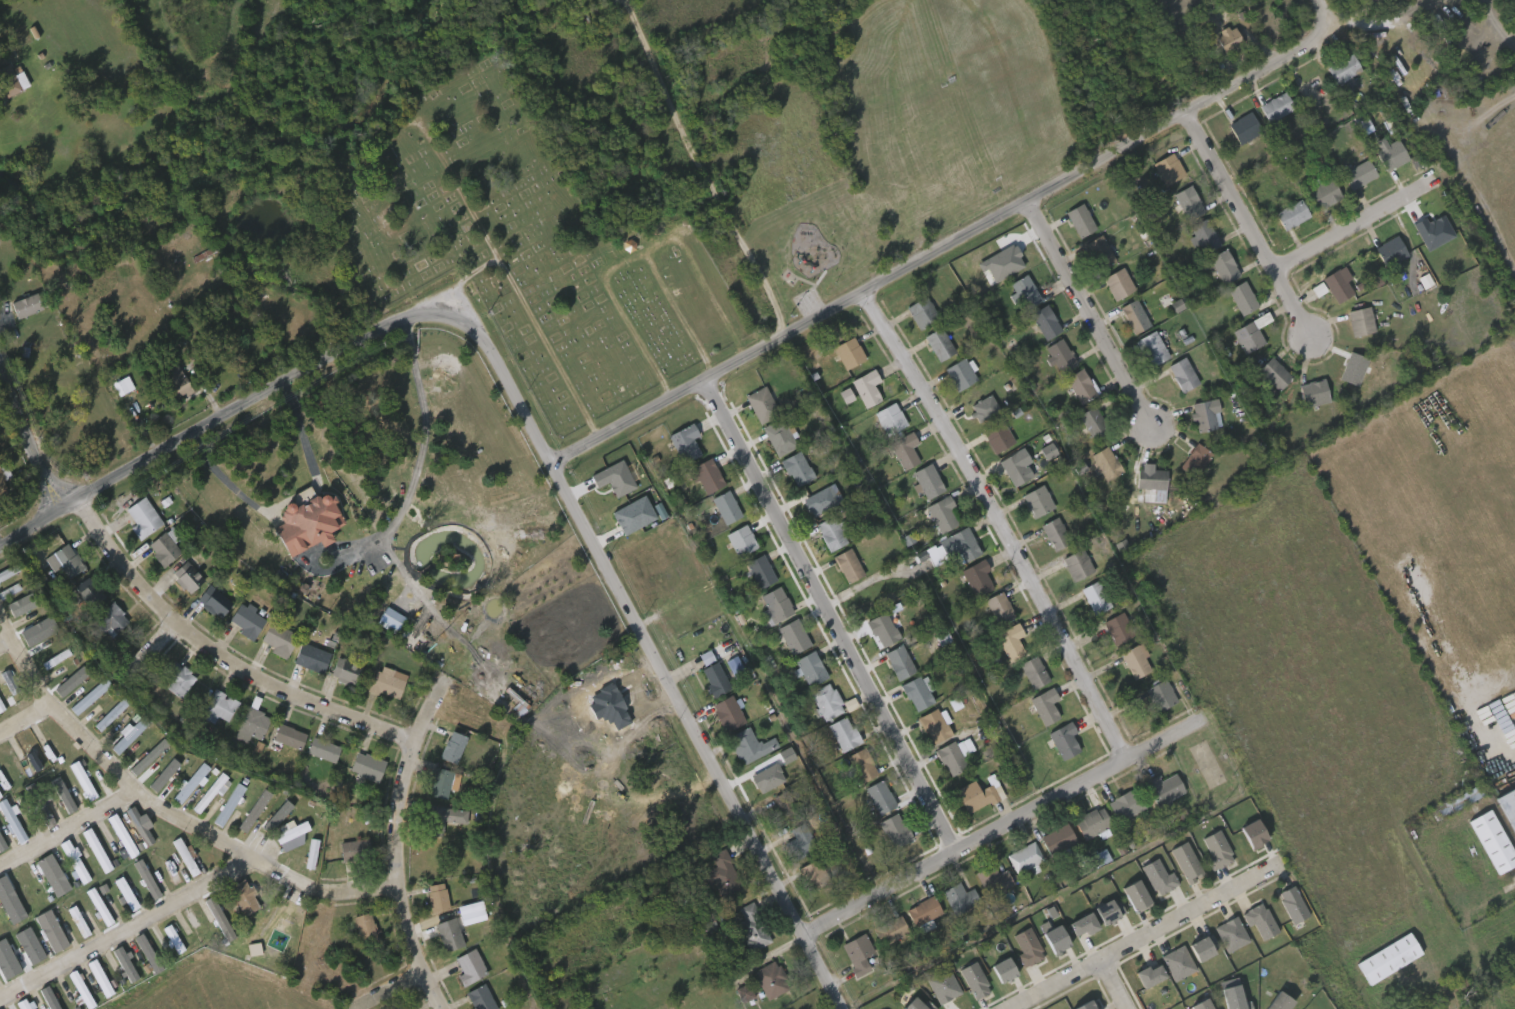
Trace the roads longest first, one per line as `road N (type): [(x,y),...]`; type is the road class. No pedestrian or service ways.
road 1 (residential): [(557,464),(1297,53),(1318,37),(1326,14),(1320,0)]
road 2 (residential): [(840,1008),(663,683),(557,464),(486,342),(446,312)]
road 3 (residential): [(1128,759),(1010,534),(863,294)]
road 4 (residential): [(957,853),(854,649),(703,382)]
road 5 (residential): [(0,543),(73,495),(403,316),(446,312)]
road 6 (residential): [(802,935),(1206,718)]
road 7 (residential): [(415,742),(236,664),(170,622),(118,564),(73,495)]
road 8 (residential): [(304,885),(148,801),(51,706),(0,619)]
road 9 (residential): [(623,0),(782,333)]
road 10 (residential): [(443,1008),(409,932),(400,832),(415,742),(450,682)]
road 11 (residential): [(1007,1008),(1281,861)]
road 12 (residential): [(258,860),(0,1007)]
road 13 (residential): [(1153,428),(1027,203)]
road 14 (residential): [(1187,113),(1311,338)]
road 15 (residential): [(1276,273),(1432,181)]
road 16 (residential): [(0,868),(138,792)]
road 17 (residential): [(52,507),(0,375)]

